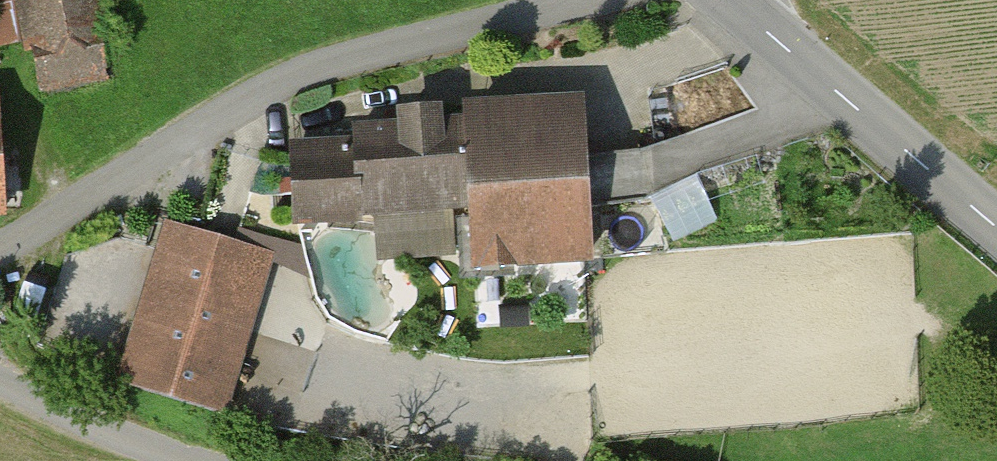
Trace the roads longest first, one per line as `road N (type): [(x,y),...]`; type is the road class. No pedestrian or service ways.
road 1 (residential): [(620,0),(360,56),(281,83),(0,242)]
road 2 (tertiary): [(996,228),(727,0)]
road 3 (residential): [(0,377),(44,407),(179,460)]

